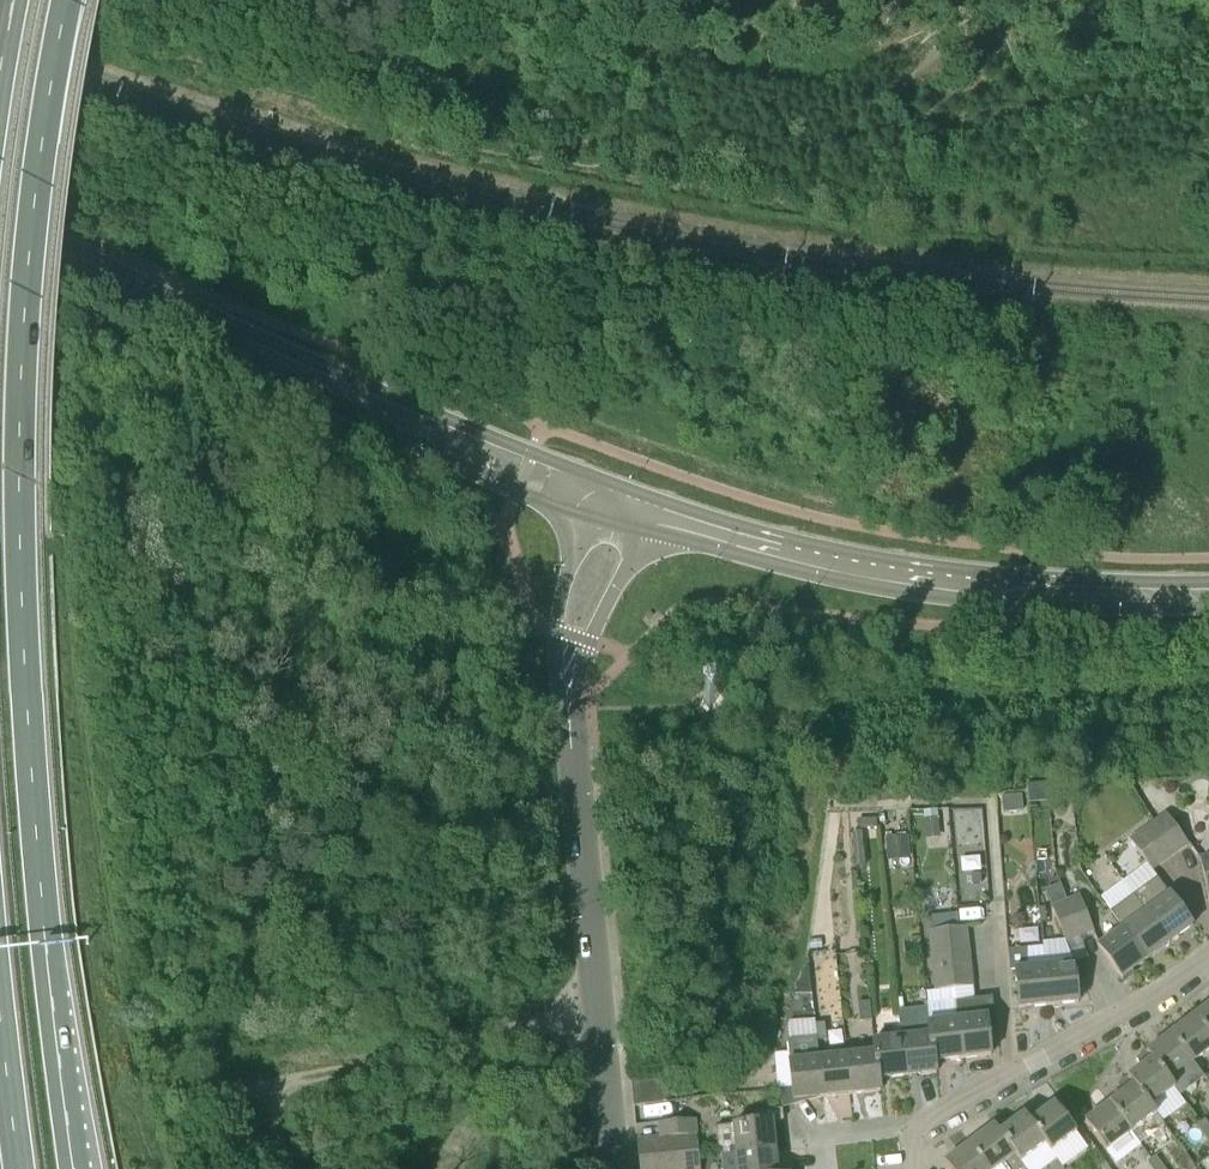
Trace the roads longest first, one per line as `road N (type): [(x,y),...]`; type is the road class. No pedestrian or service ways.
road 1 (trunk): [(74,1168),(36,823),(19,424),(30,240),(66,0)]
road 2 (tertiary): [(628,489),(200,317)]
road 3 (tertiary): [(1061,592),(795,539),(628,489)]
road 4 (residential): [(614,1168),(573,726)]
road 5 (tertiary): [(200,317),(329,402),(590,517)]
road 6 (tertiary): [(645,531),(956,595),(1061,592)]
road 7 (residential): [(919,1125),(1145,1002),(1208,957)]
road 8 (tertiary): [(200,317),(0,218)]
road 9 (residential): [(590,517),(558,624),(573,726)]
road 10 (residential): [(573,726),(593,640),(645,531)]
road 11 (trunk): [(0,1016),(20,1168)]
road 12 (tertiary): [(1061,592),(1208,593)]
road 13 (residential): [(919,1125),(828,1135),(831,1168)]

